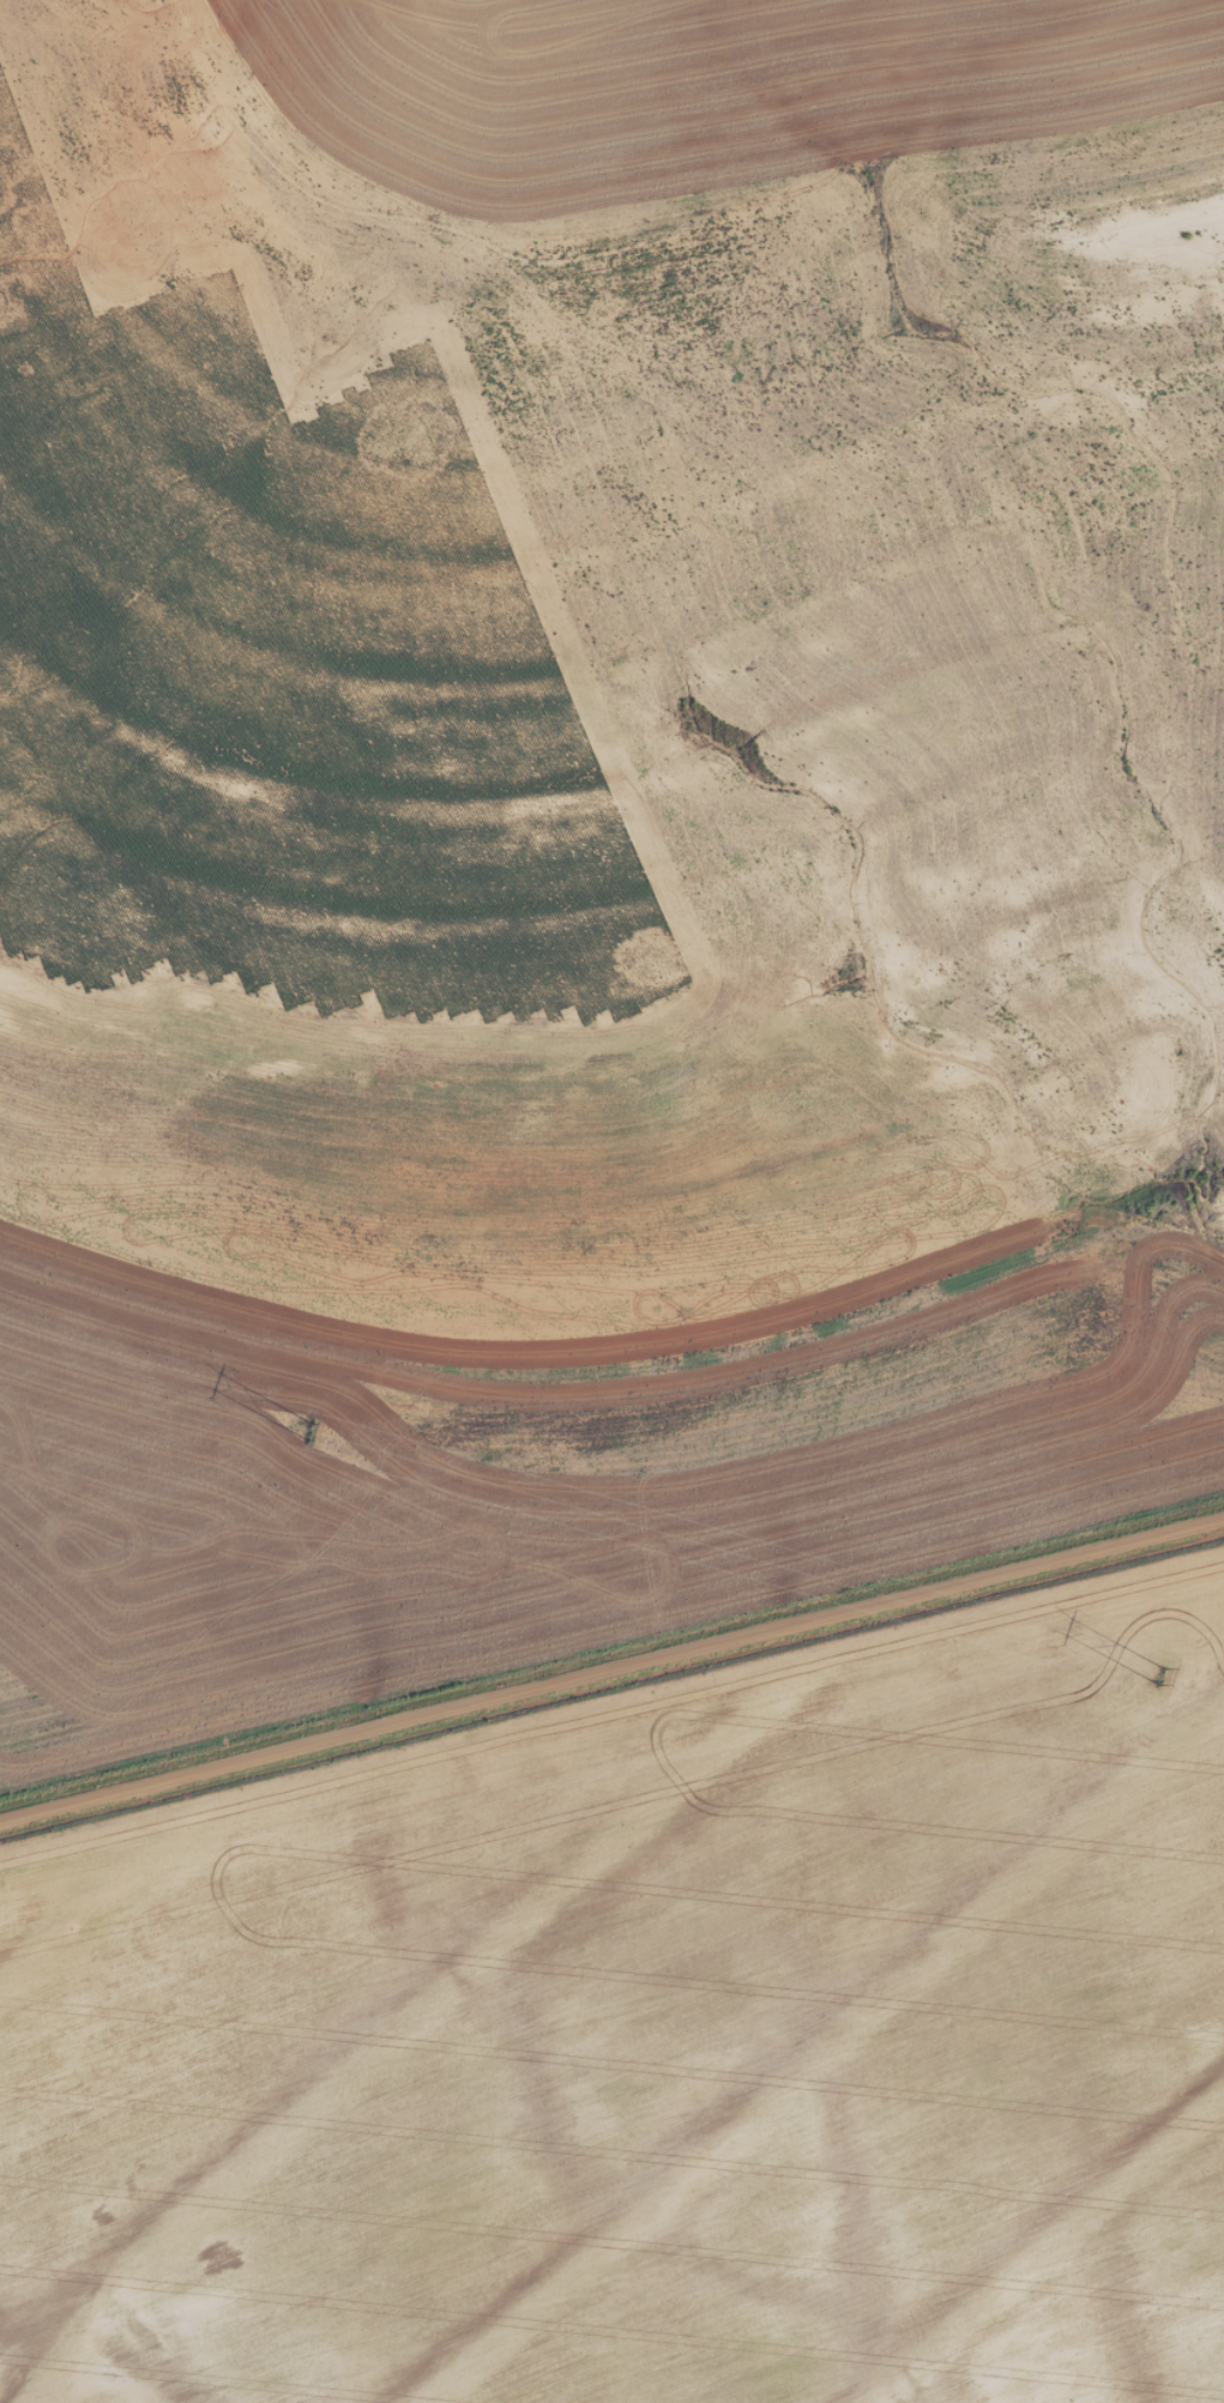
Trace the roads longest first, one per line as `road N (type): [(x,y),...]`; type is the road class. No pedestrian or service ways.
road 1 (residential): [(0,1816),(1223,1513)]

